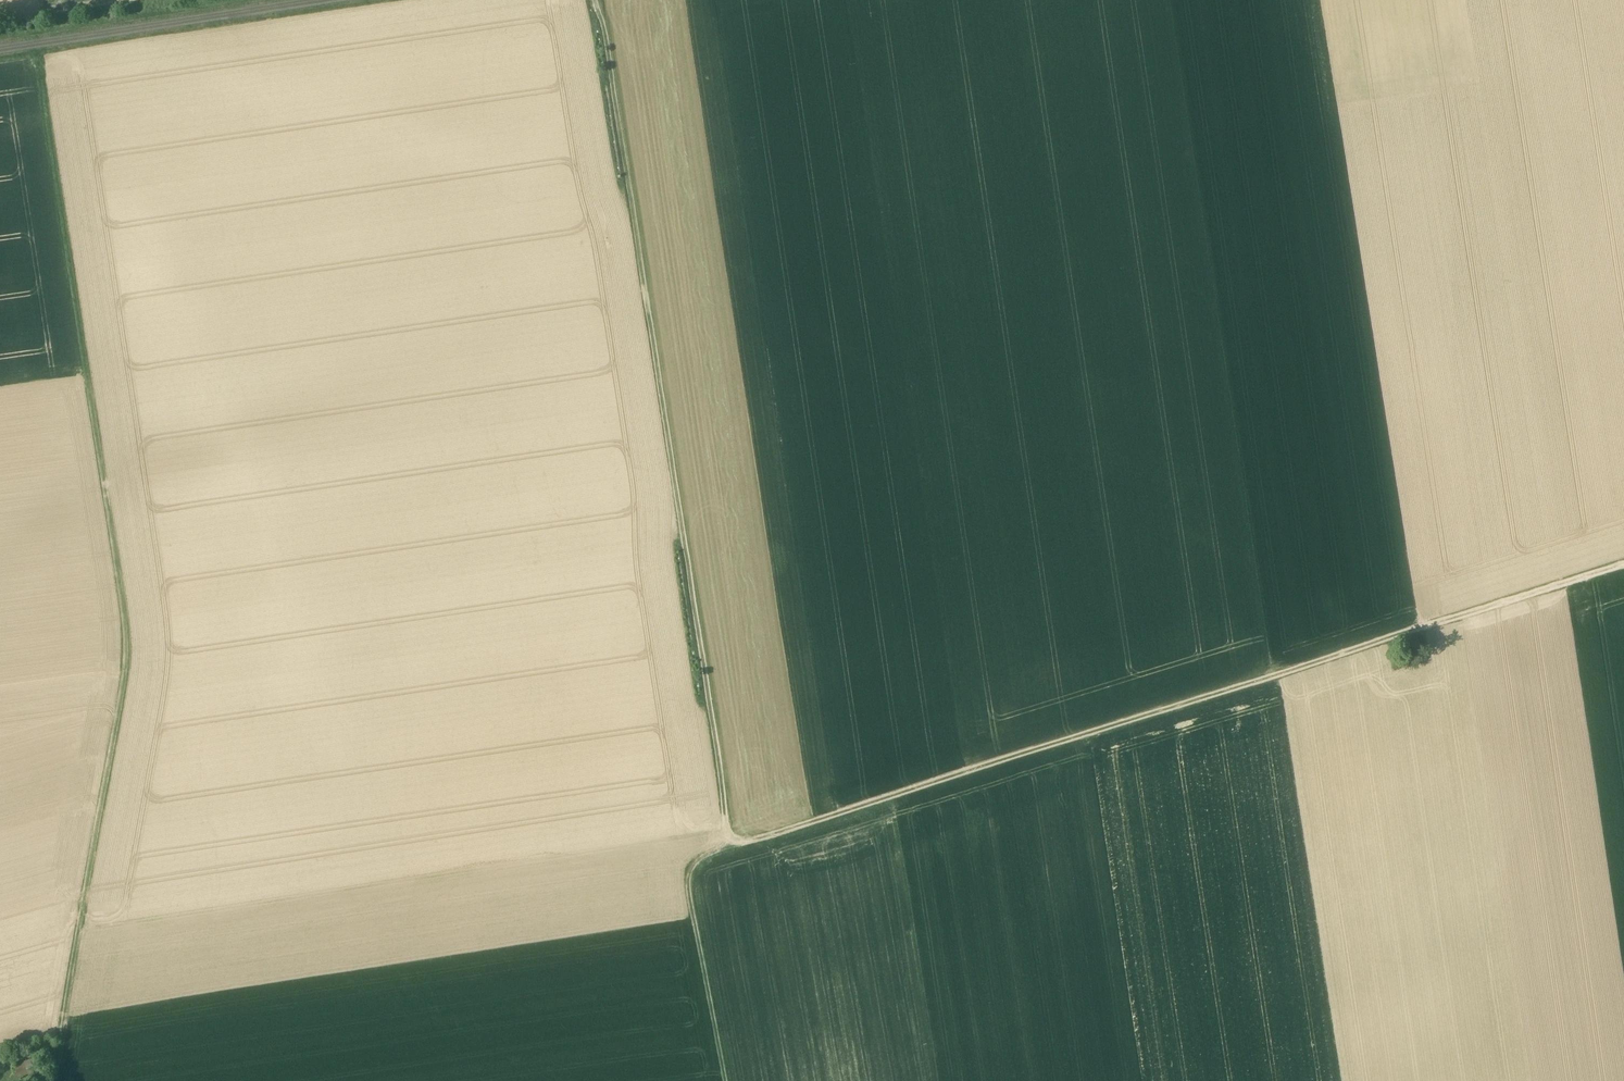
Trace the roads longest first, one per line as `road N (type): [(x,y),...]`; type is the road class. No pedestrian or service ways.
road 1 (track): [(725,1080),(689,882),(704,856),(1623,566)]
road 2 (track): [(56,1080),(129,645),(37,59)]
road 3 (track): [(732,845),(599,0)]

